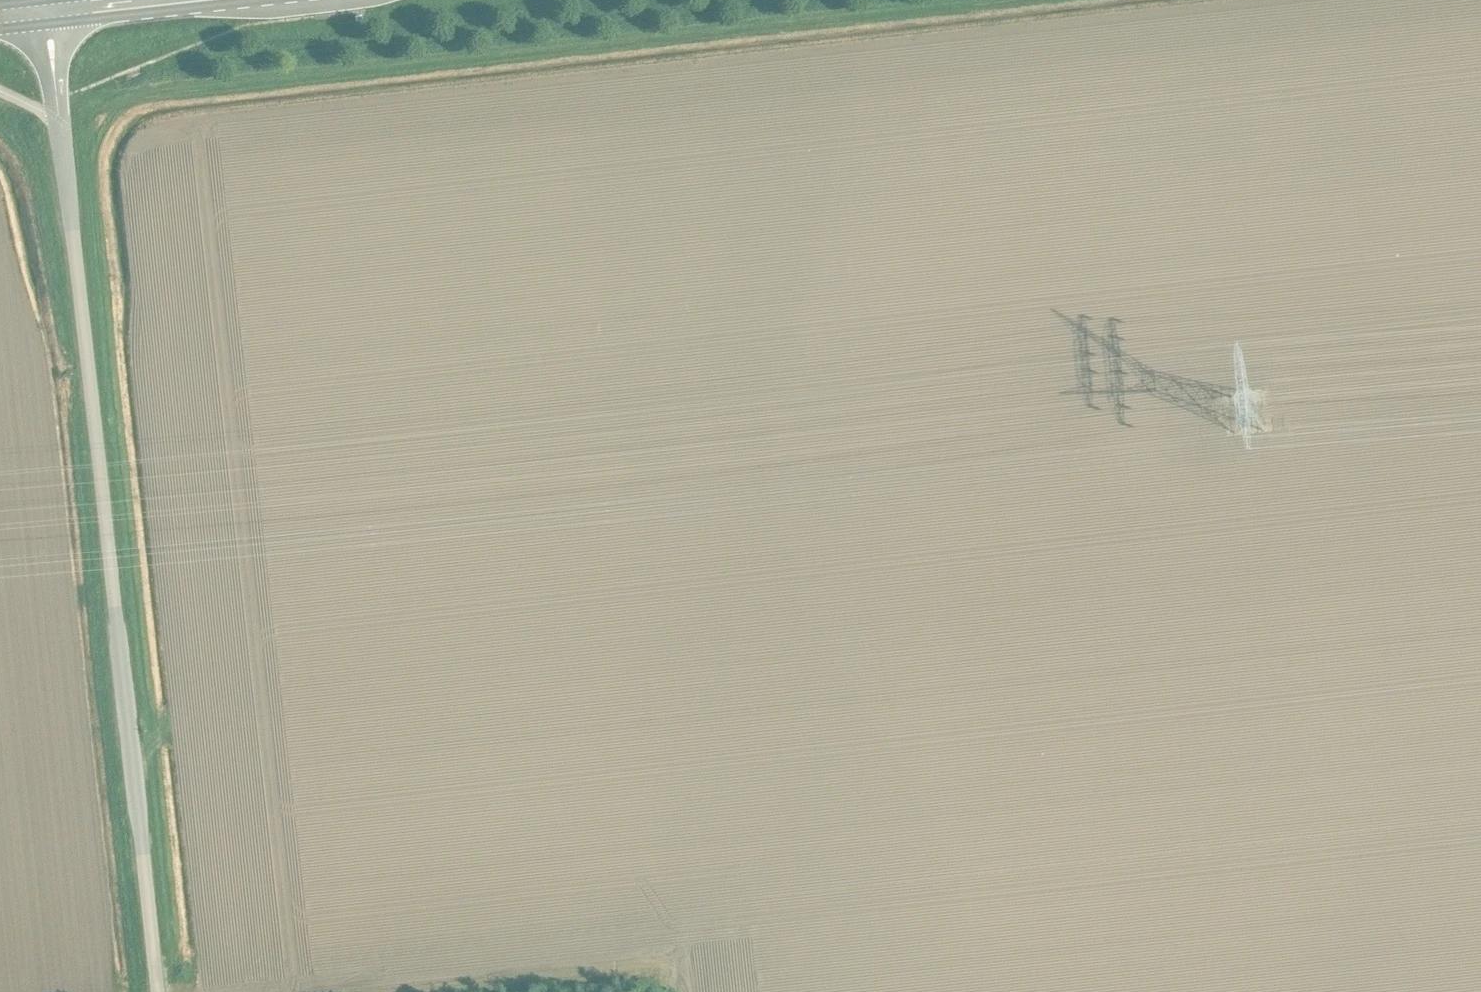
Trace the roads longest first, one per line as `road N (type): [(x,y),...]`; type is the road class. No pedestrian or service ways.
road 1 (unclassified): [(149,991),(45,12)]

